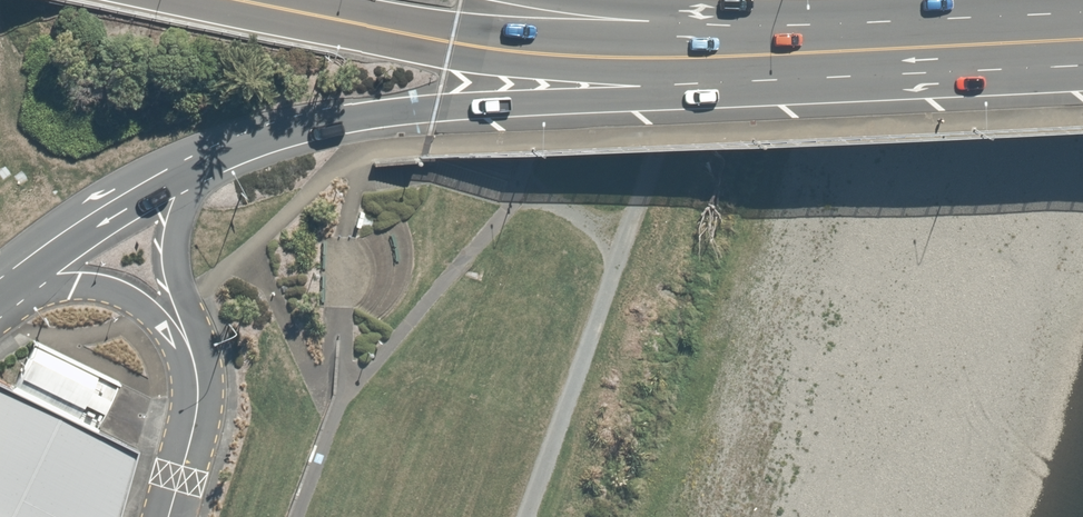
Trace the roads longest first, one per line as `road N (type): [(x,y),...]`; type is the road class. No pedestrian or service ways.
road 1 (secondary): [(734,71),(644,87),(375,107),(270,126),(211,149)]
road 2 (secondary): [(662,24),(1082,6)]
road 3 (secondary): [(734,71),(530,61),(352,22)]
road 4 (secondary): [(1082,57),(734,71)]
road 5 (secondary): [(352,22),(662,24)]
road 6 (secondary): [(211,149),(123,193),(0,279)]
road 7 (residential): [(194,353),(113,290),(0,282)]
road 8 (residential): [(211,149),(176,251),(194,353)]
road 9 (residential): [(169,516),(195,430),(194,353)]
road 10 (secondary): [(543,0),(662,24)]

